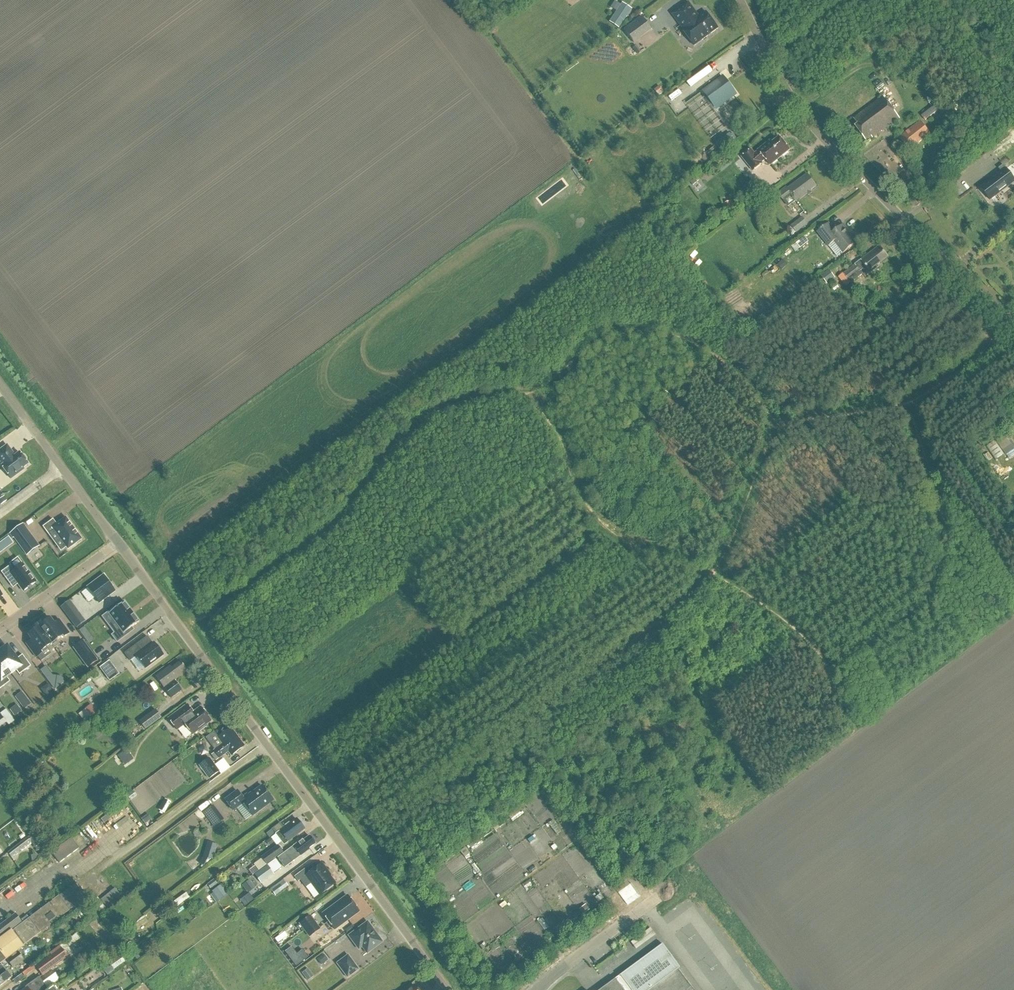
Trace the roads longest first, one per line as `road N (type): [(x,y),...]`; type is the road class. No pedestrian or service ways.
road 1 (unclassified): [(449,989),(119,545)]
road 2 (unclassified): [(1013,330),(818,134),(770,64),(740,0)]
road 3 (unclassified): [(119,545),(0,384)]
road 4 (residential): [(535,989),(656,897)]
road 5 (residential): [(119,545),(0,631)]

